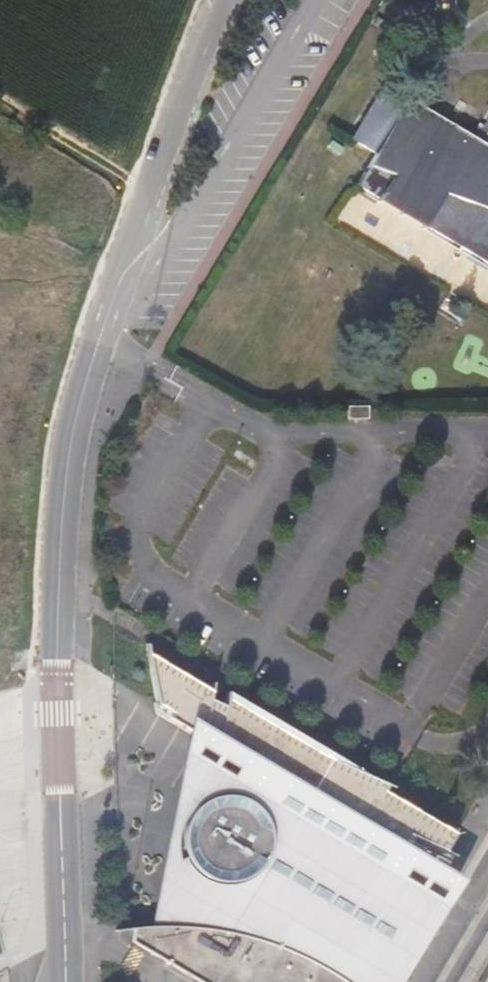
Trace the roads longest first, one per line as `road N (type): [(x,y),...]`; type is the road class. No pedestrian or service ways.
road 1 (residential): [(100,340),(70,456),(63,981)]
road 2 (unclassified): [(227,0),(100,340)]

